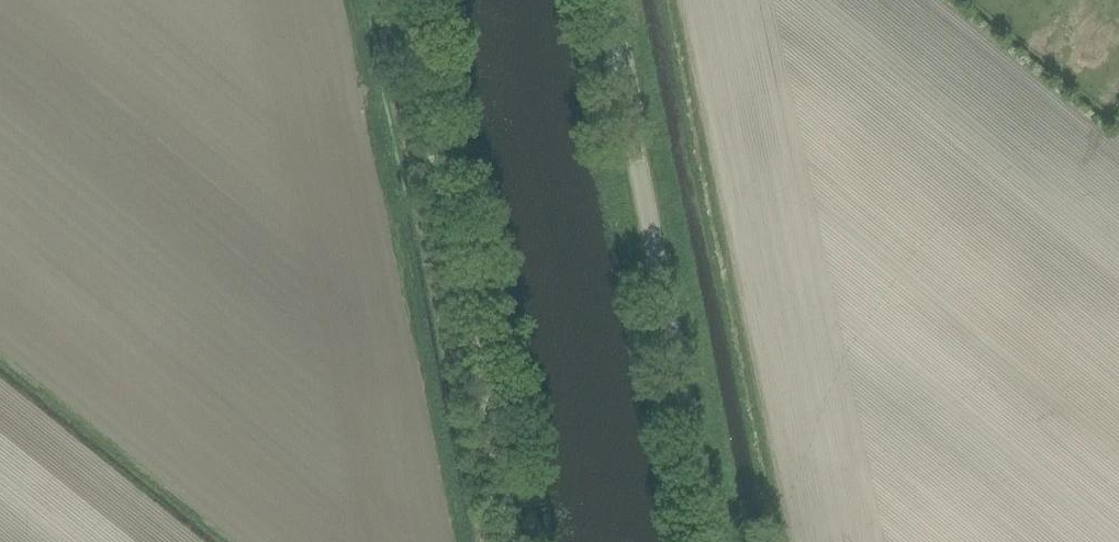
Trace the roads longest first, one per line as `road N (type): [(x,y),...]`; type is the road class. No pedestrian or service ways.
road 1 (unclassified): [(714,541),(604,0)]
road 2 (track): [(411,0),(516,541)]

